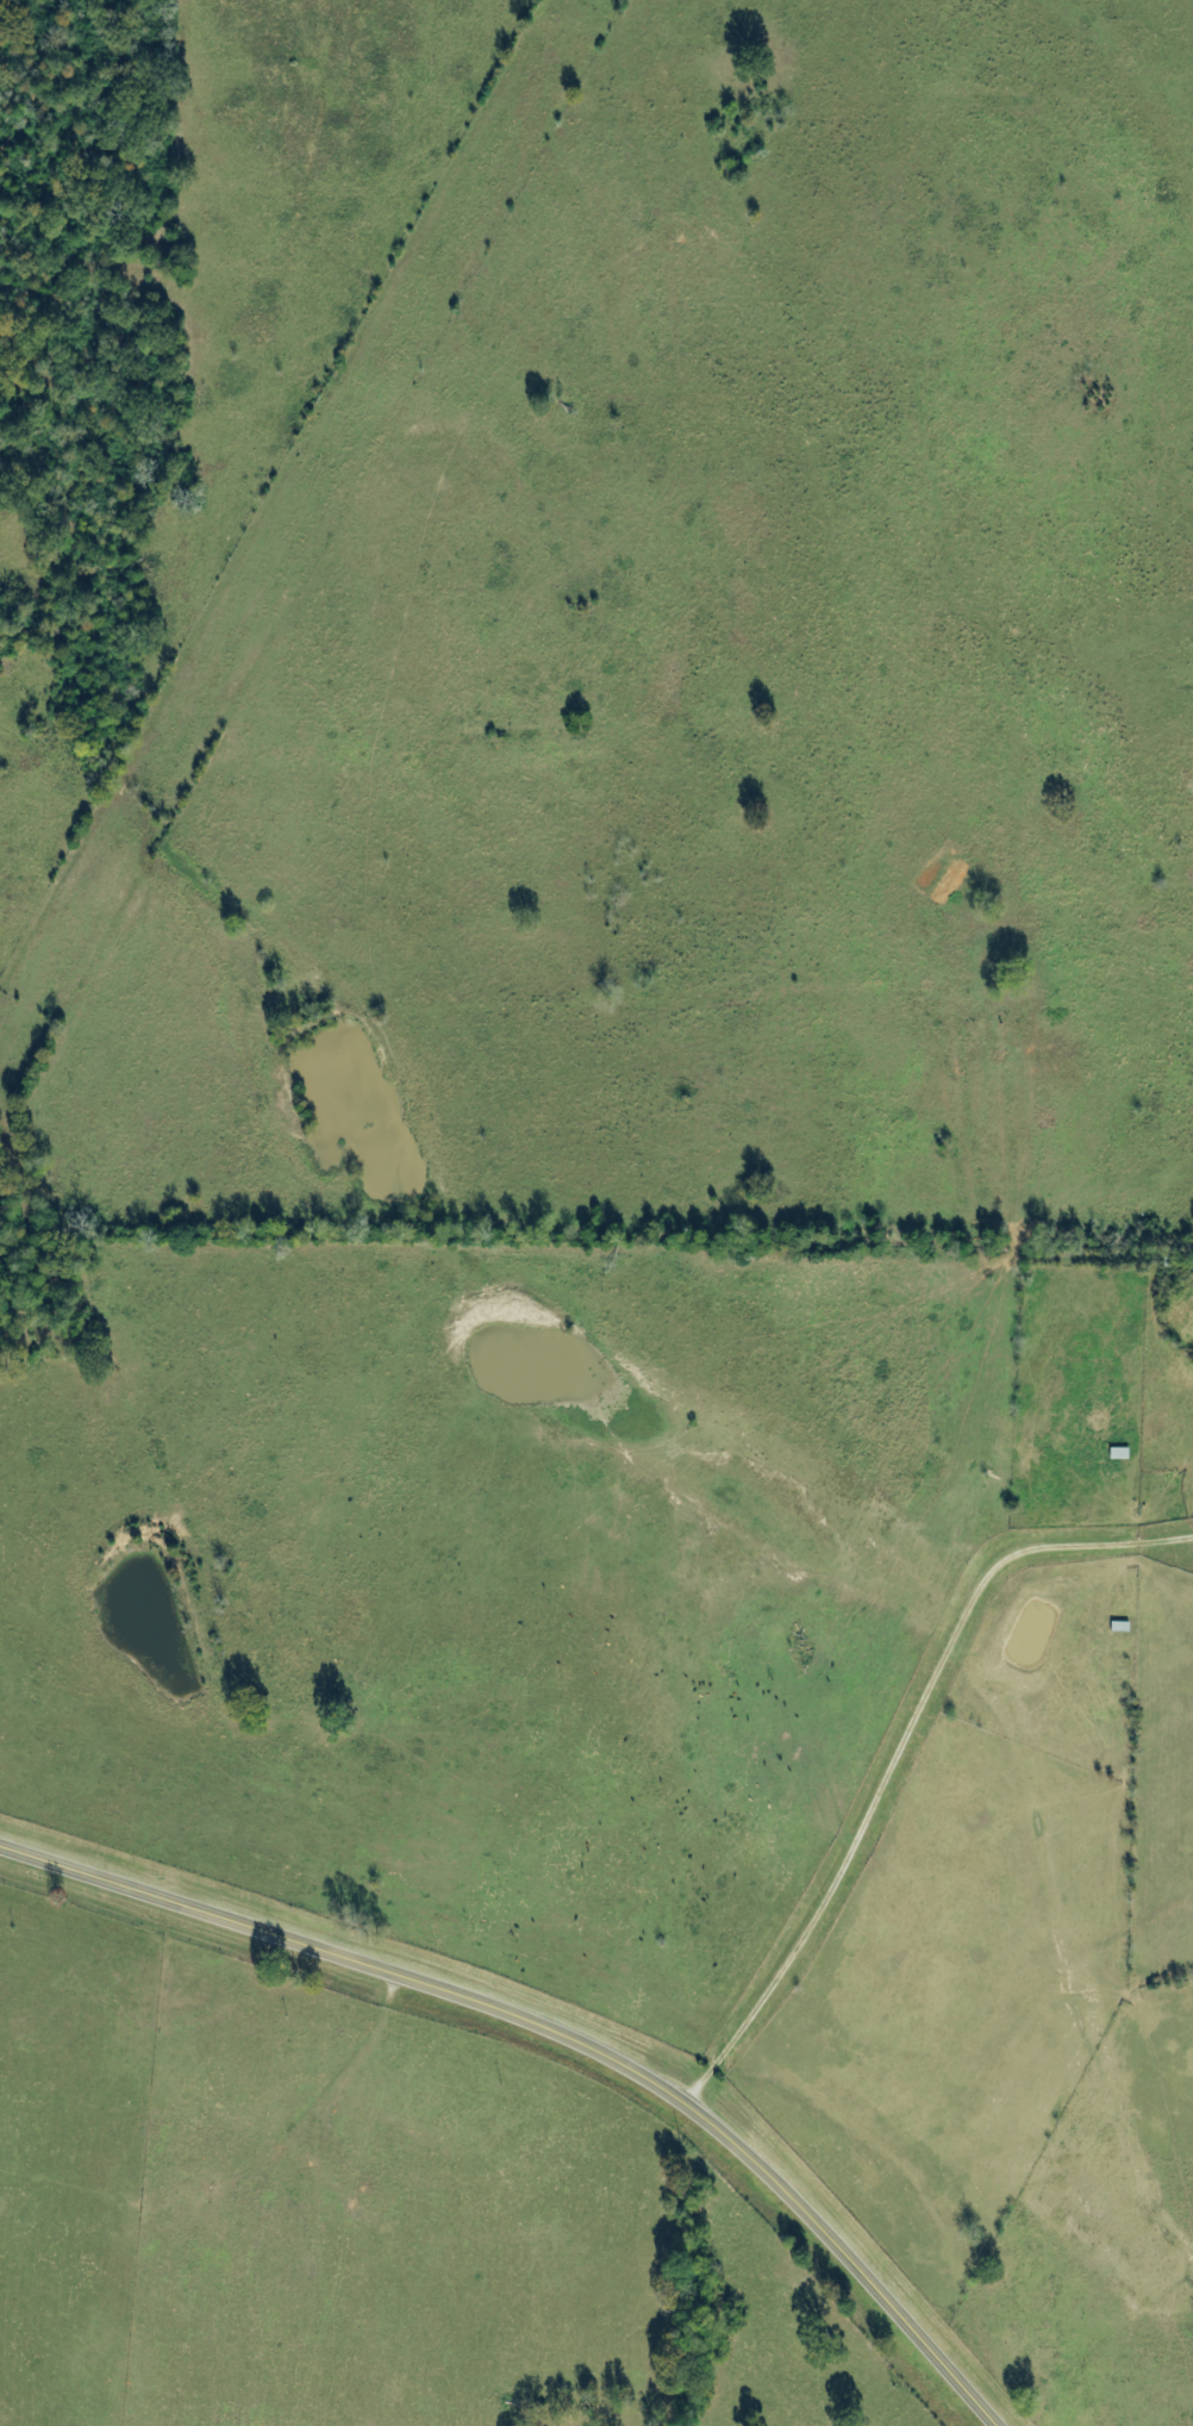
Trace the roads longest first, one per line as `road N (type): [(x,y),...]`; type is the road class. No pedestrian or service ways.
road 1 (secondary): [(0,1839),(458,1981),(598,2040),(663,2078),(787,2168),(873,2257),(1008,2425)]

